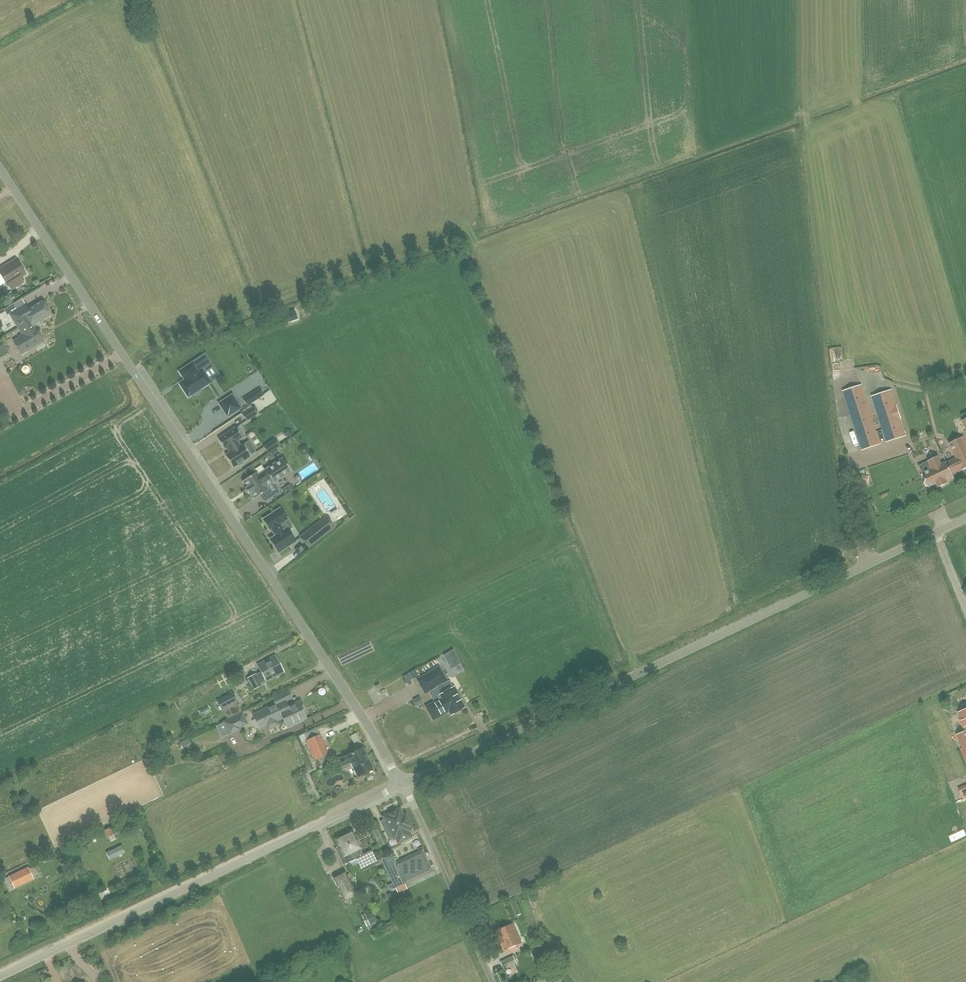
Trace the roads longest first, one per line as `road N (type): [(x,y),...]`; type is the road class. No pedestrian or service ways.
road 1 (unclassified): [(403,786),(0,169)]
road 2 (unclassified): [(403,786),(965,519)]
road 3 (unclassified): [(0,976),(403,786)]
road 4 (unclassified): [(493,981),(403,786)]

